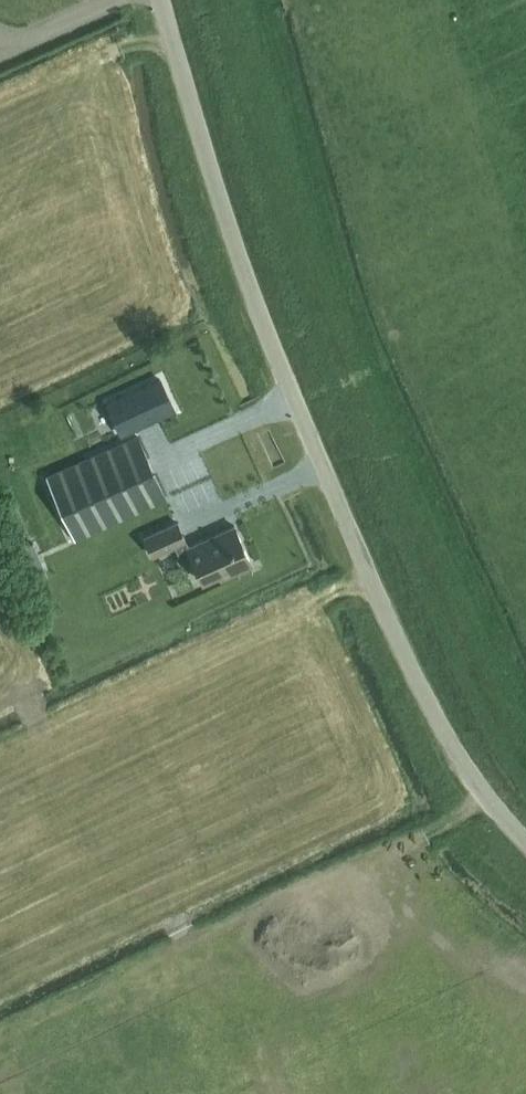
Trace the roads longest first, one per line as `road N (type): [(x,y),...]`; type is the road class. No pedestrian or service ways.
road 1 (unclassified): [(525,839),(462,759),(372,581),(254,293),(162,0)]

